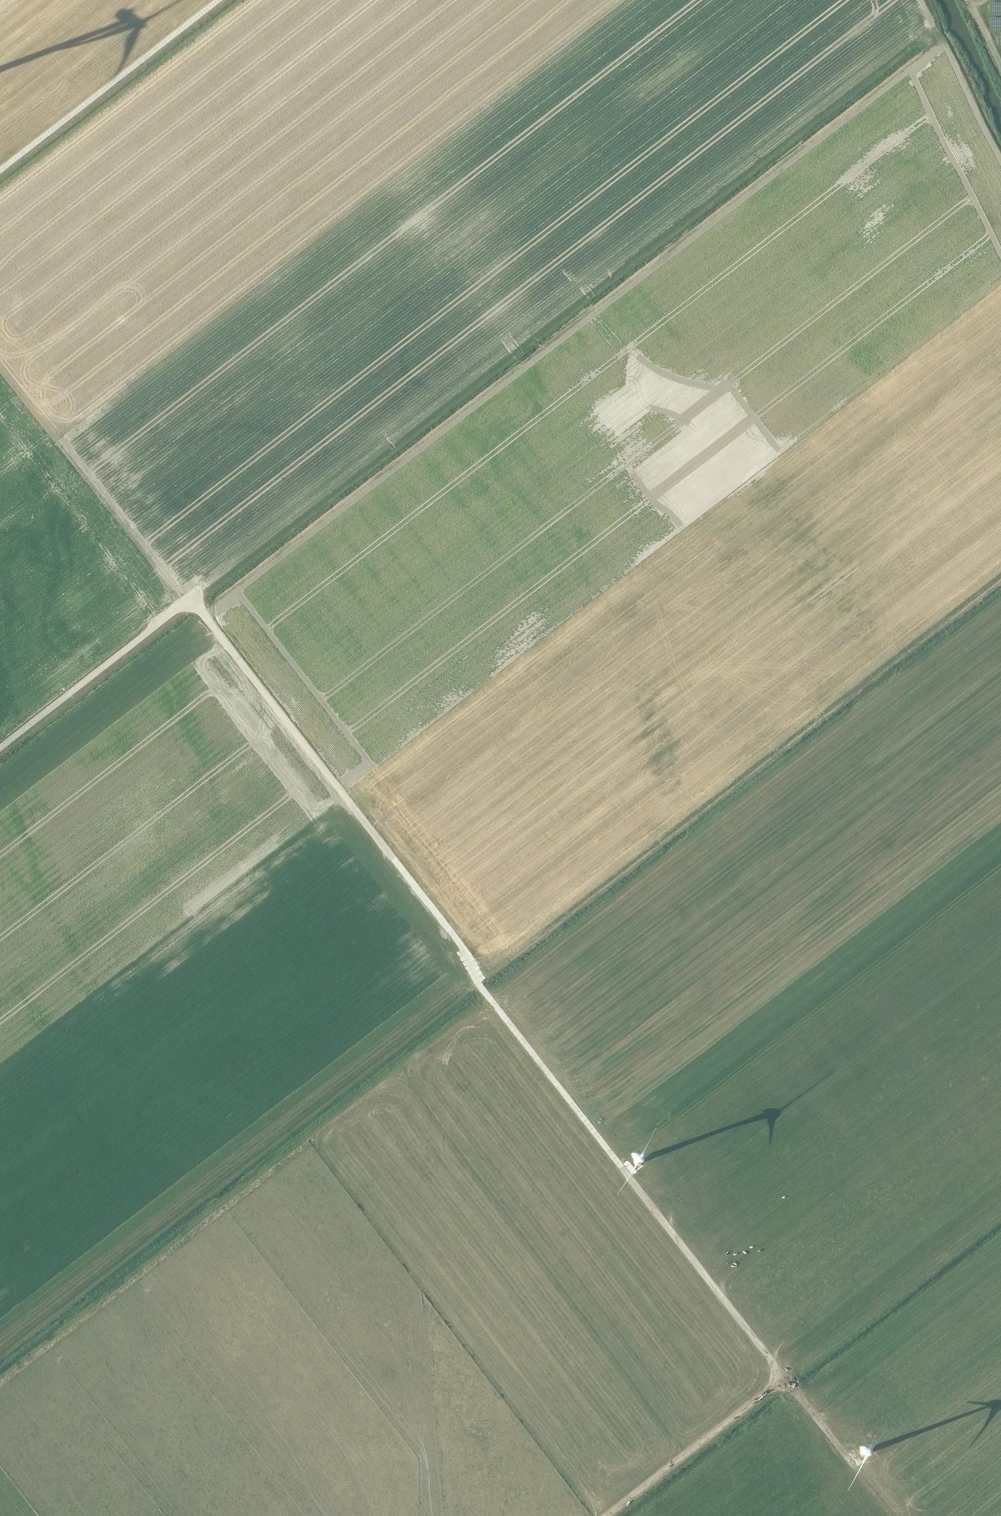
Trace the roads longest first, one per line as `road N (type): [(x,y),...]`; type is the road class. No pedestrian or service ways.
road 1 (track): [(786,1380),(621,1168)]

